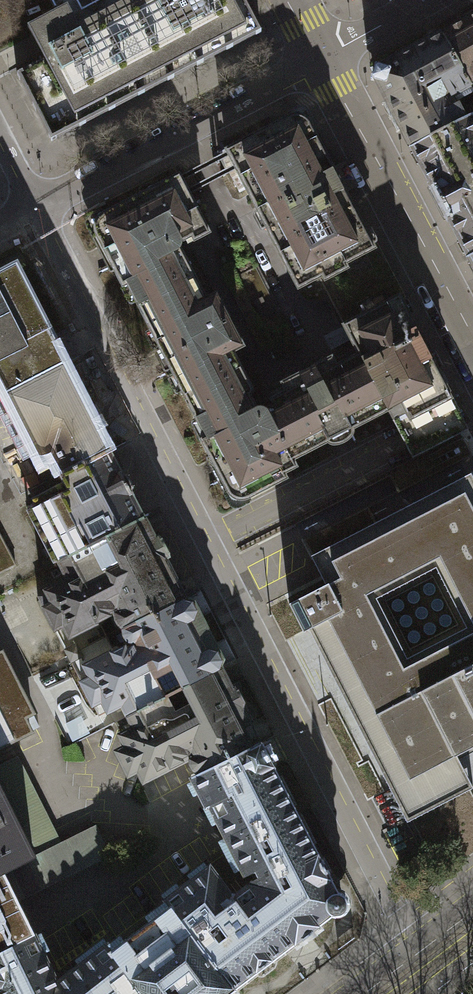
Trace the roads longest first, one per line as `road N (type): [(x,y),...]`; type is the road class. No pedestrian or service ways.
road 1 (residential): [(33,207),(422,968)]
road 2 (tertiary): [(318,58),(472,350)]
road 3 (residential): [(318,58),(33,207)]
road 4 (residential): [(426,0),(318,58)]

